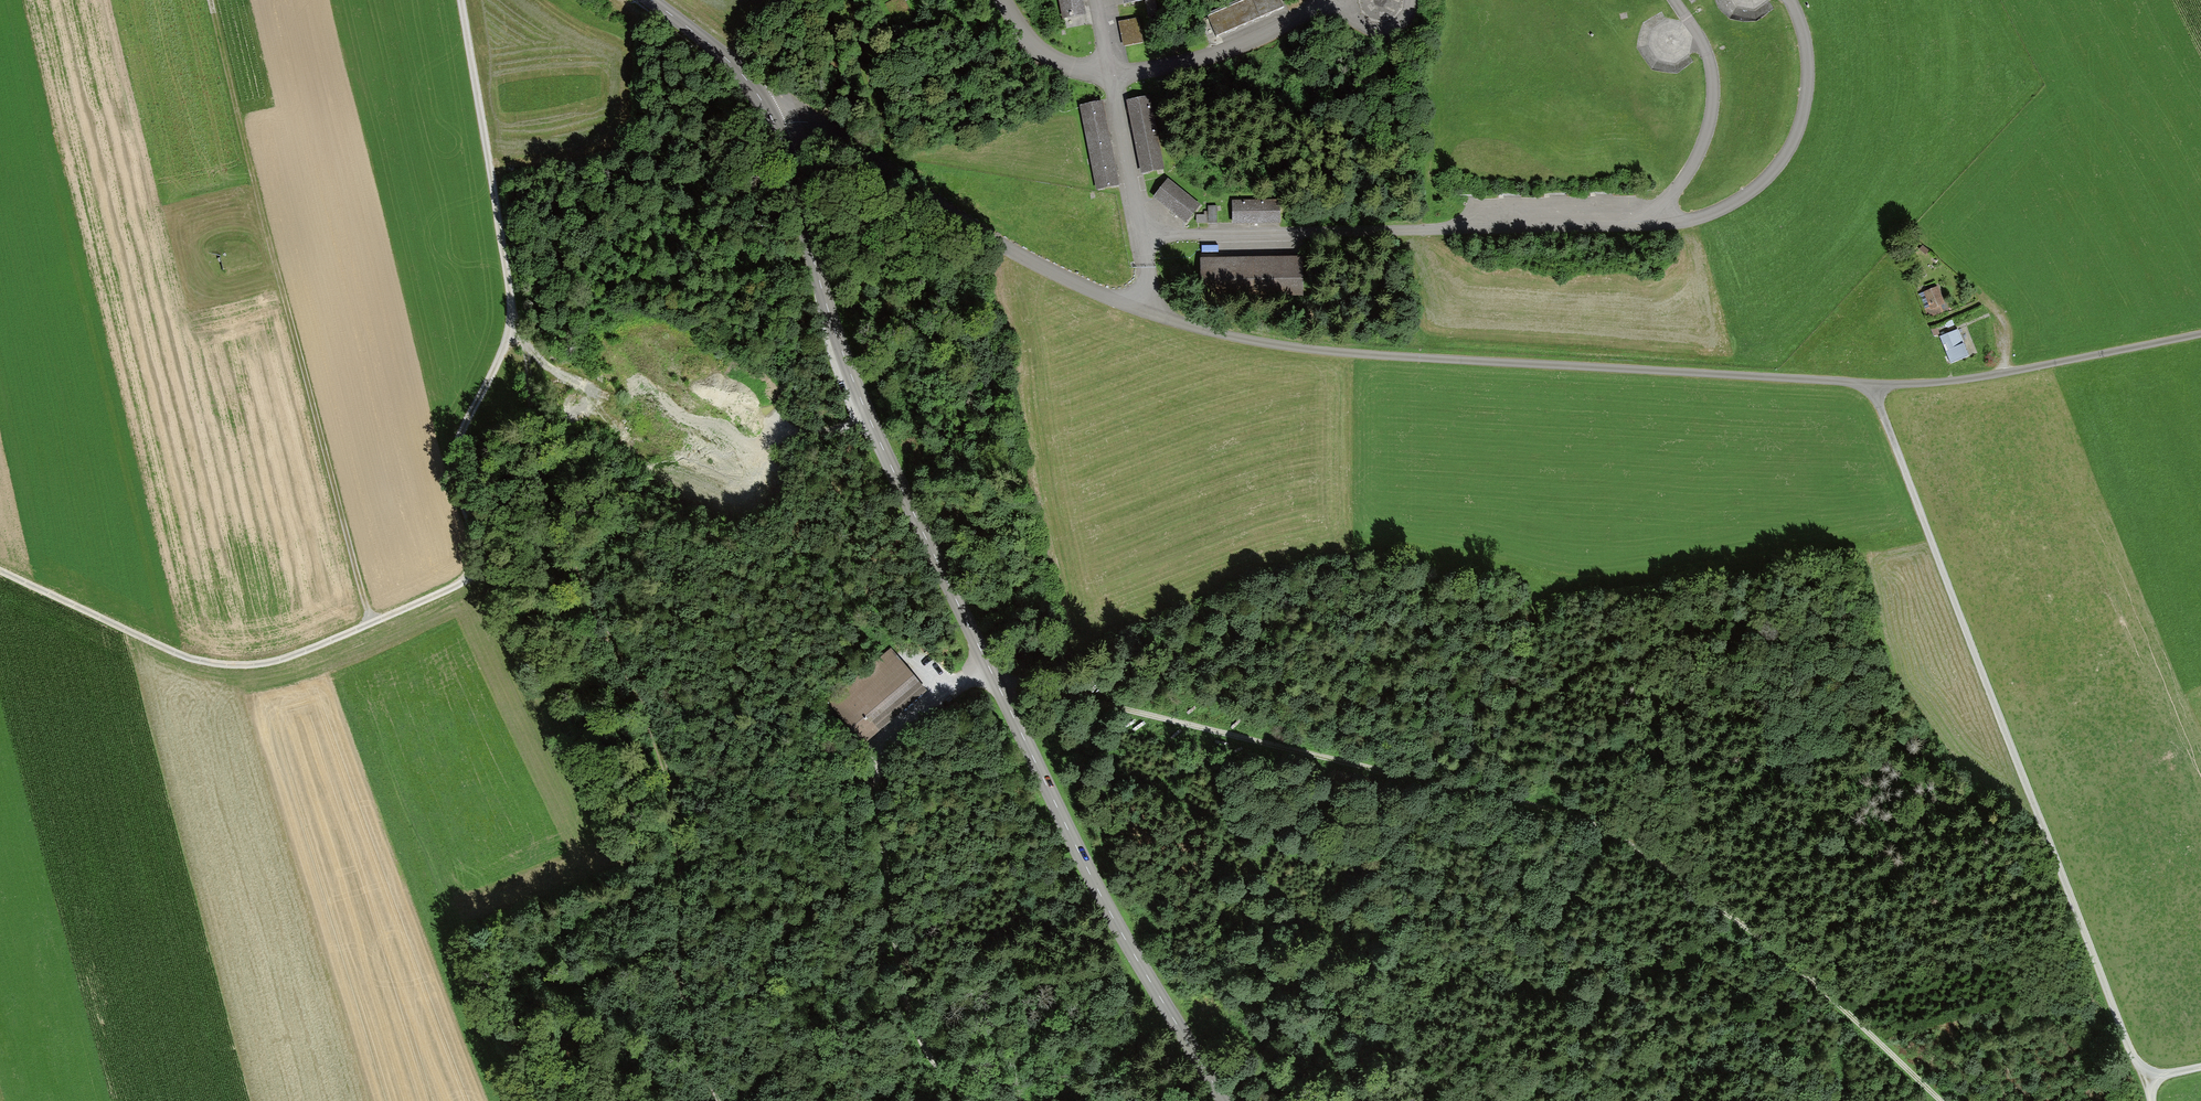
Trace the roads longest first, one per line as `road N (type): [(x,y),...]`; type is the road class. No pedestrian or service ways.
road 1 (track): [(967,1100),(926,1056),(909,1014),(876,798),(891,743),(956,680),(993,676),(1573,816),(1649,851),(1941,1100)]
road 2 (residential): [(1873,386),(1317,351),(1221,334),(1043,269),(799,115),(773,122)]
road 3 (track): [(459,0),(508,306),(524,354),(535,464),(555,537),(657,735),(681,863),(692,1030),(717,1100)]
road 4 (track): [(2151,1100),(1873,386),(1953,383),(2200,336)]
road 5 (tertiary): [(773,122),(867,418),(1089,874),(1223,1100)]
road 6 (track): [(508,306),(504,350),(455,443),(452,482),(476,540),(477,567),(452,586),(250,666),(190,660),(0,571)]
road 7 (track): [(371,621),(210,0)]
road 8 (track): [(684,982),(660,953),(632,876),(495,582),(477,567)]
road 9 (tertiary): [(648,0),(725,57),(773,122)]

